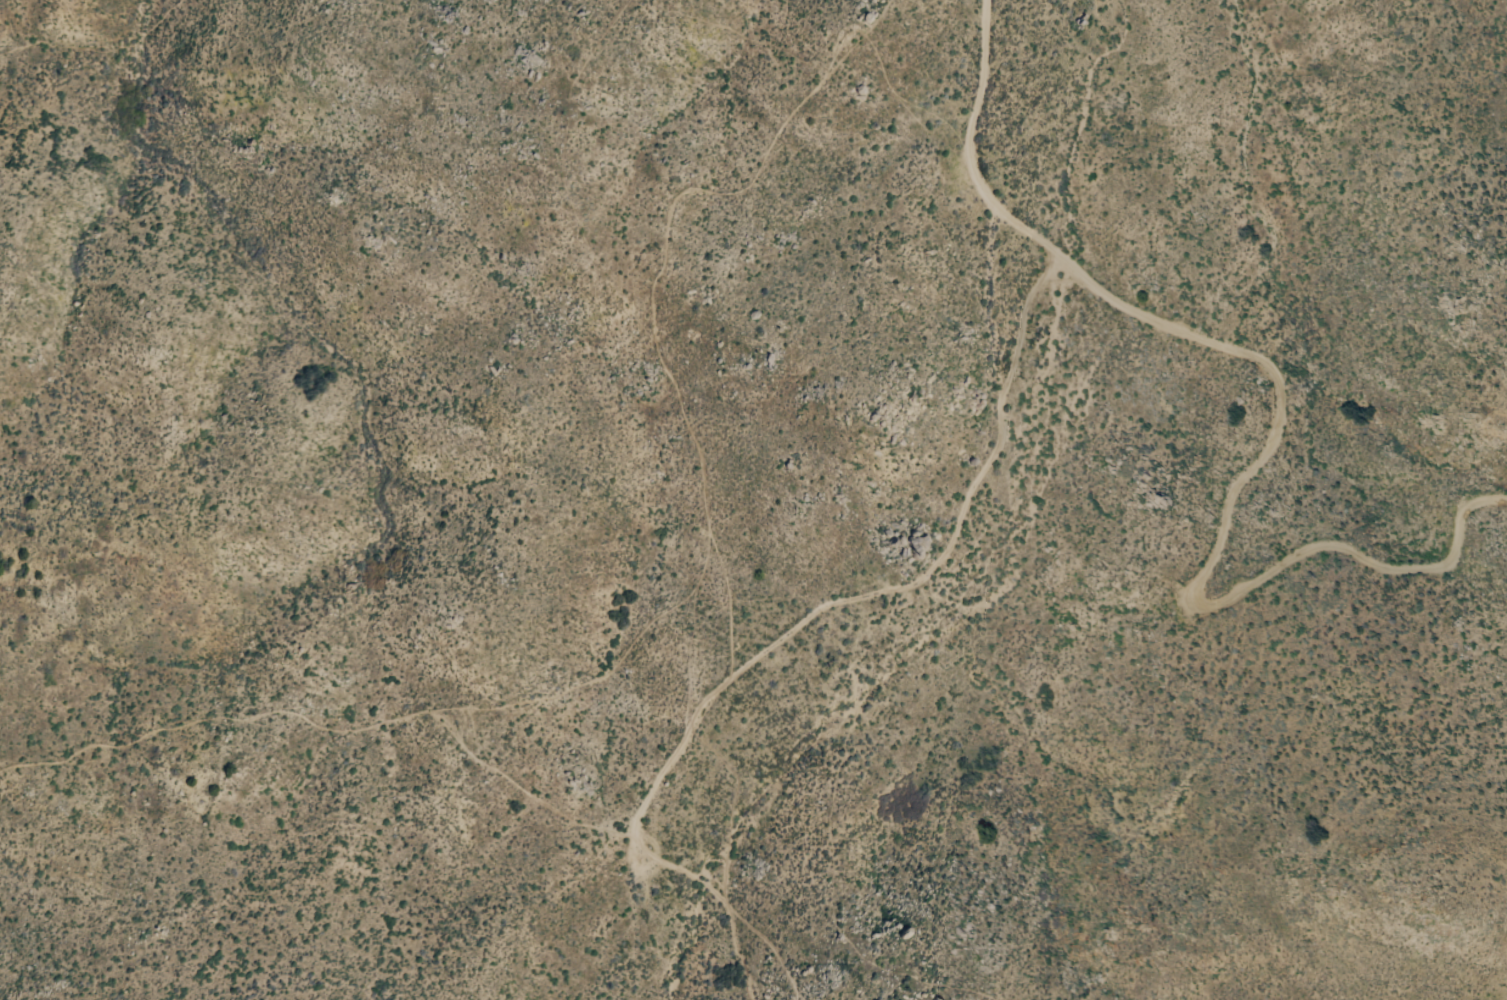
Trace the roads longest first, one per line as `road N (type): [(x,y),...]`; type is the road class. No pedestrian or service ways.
road 1 (track): [(1039,0),(1021,138),(1062,231),(1109,283),(1241,315),(1284,351),(1257,426),(1215,460),(1220,555),(1274,543),(1336,515),(1372,514),(1405,547),(1459,521),(1506,442)]

